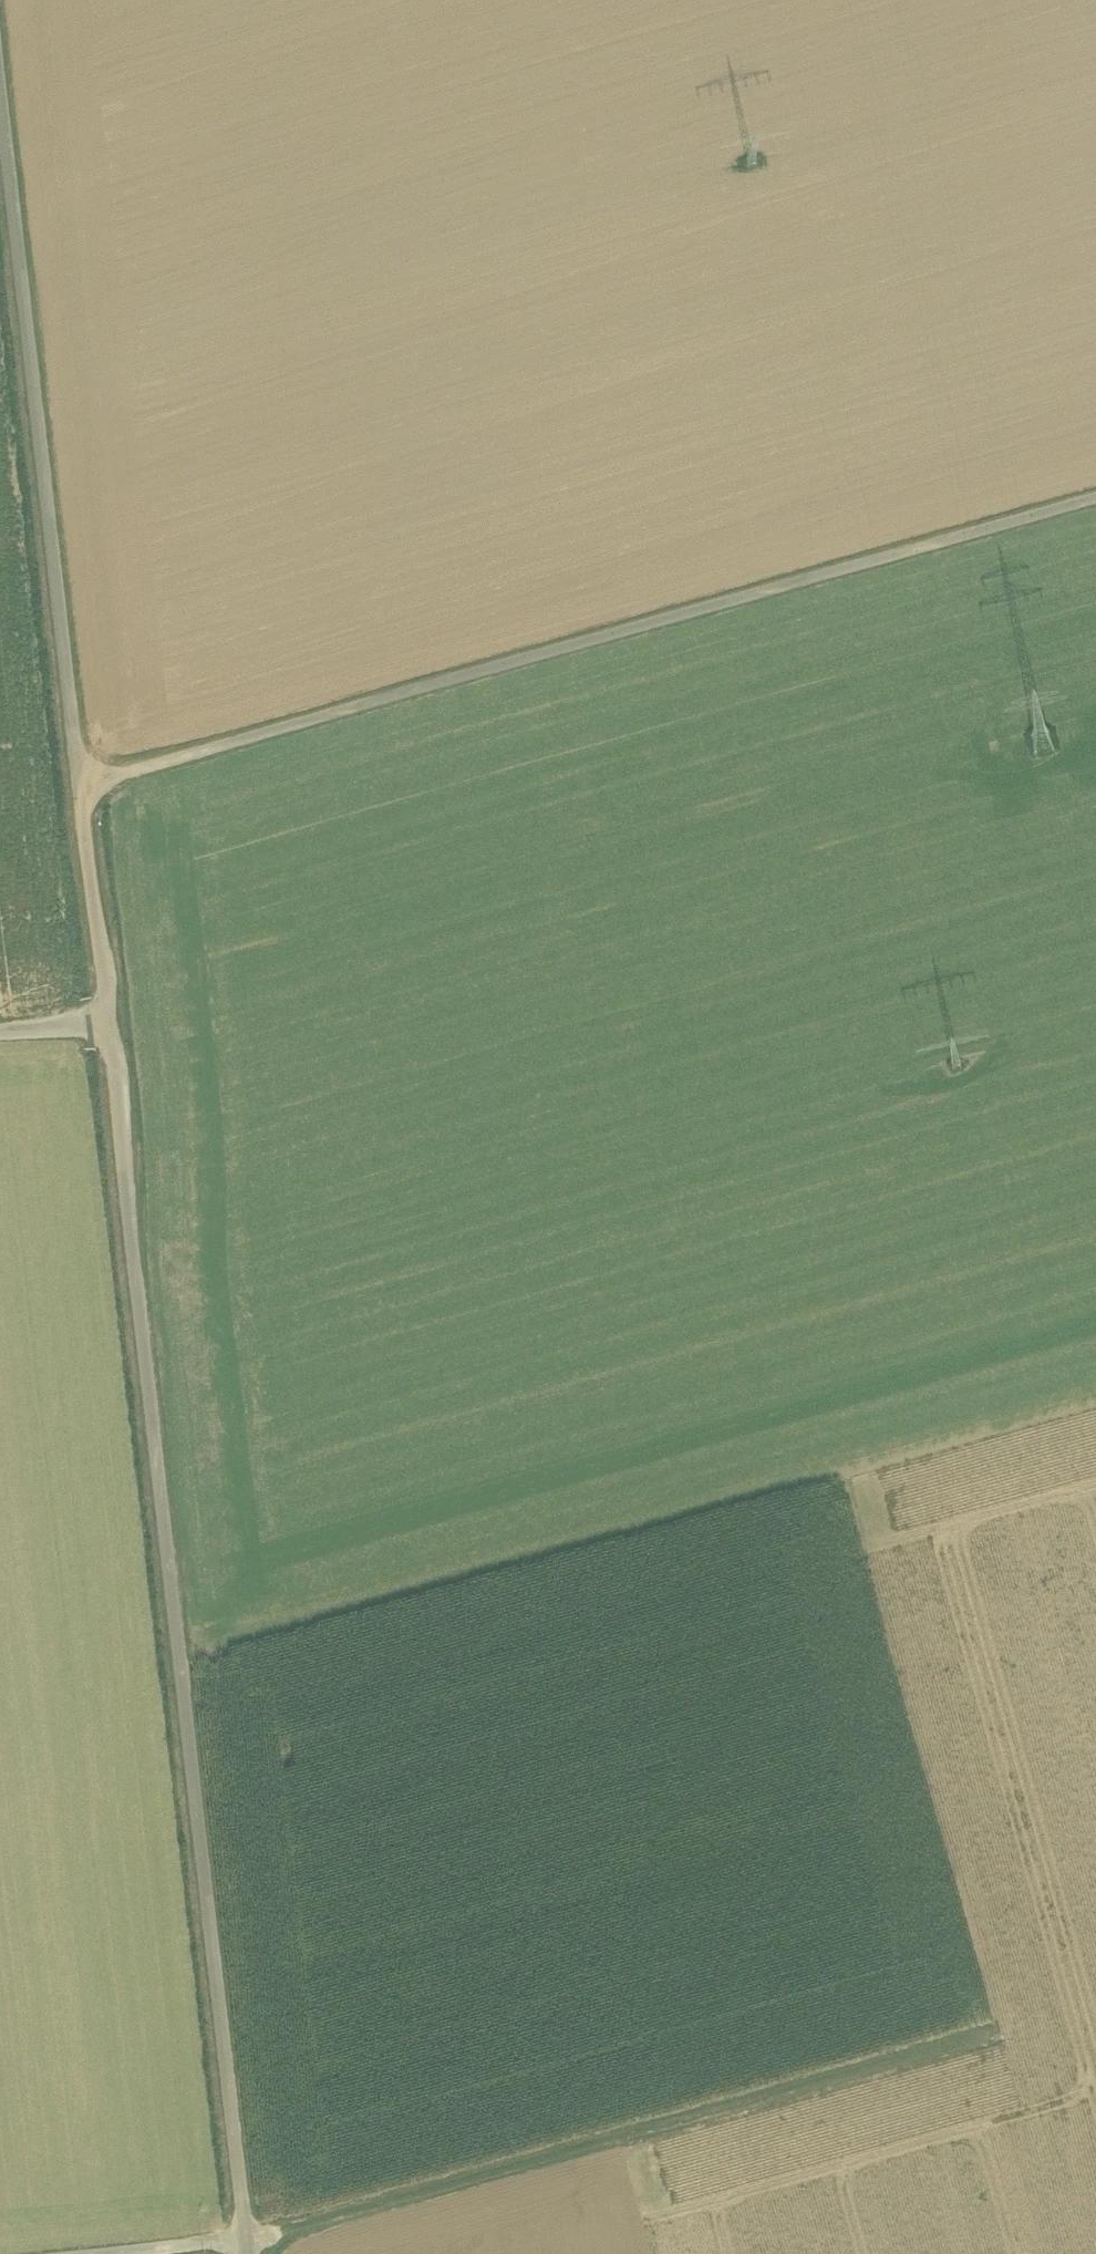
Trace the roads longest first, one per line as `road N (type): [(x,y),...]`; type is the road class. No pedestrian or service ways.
road 1 (track): [(0,62),(248,2253)]
road 2 (track): [(83,780),(1095,497)]
road 3 (track): [(989,2033),(246,2238)]
road 4 (track): [(108,2253),(246,2238)]

